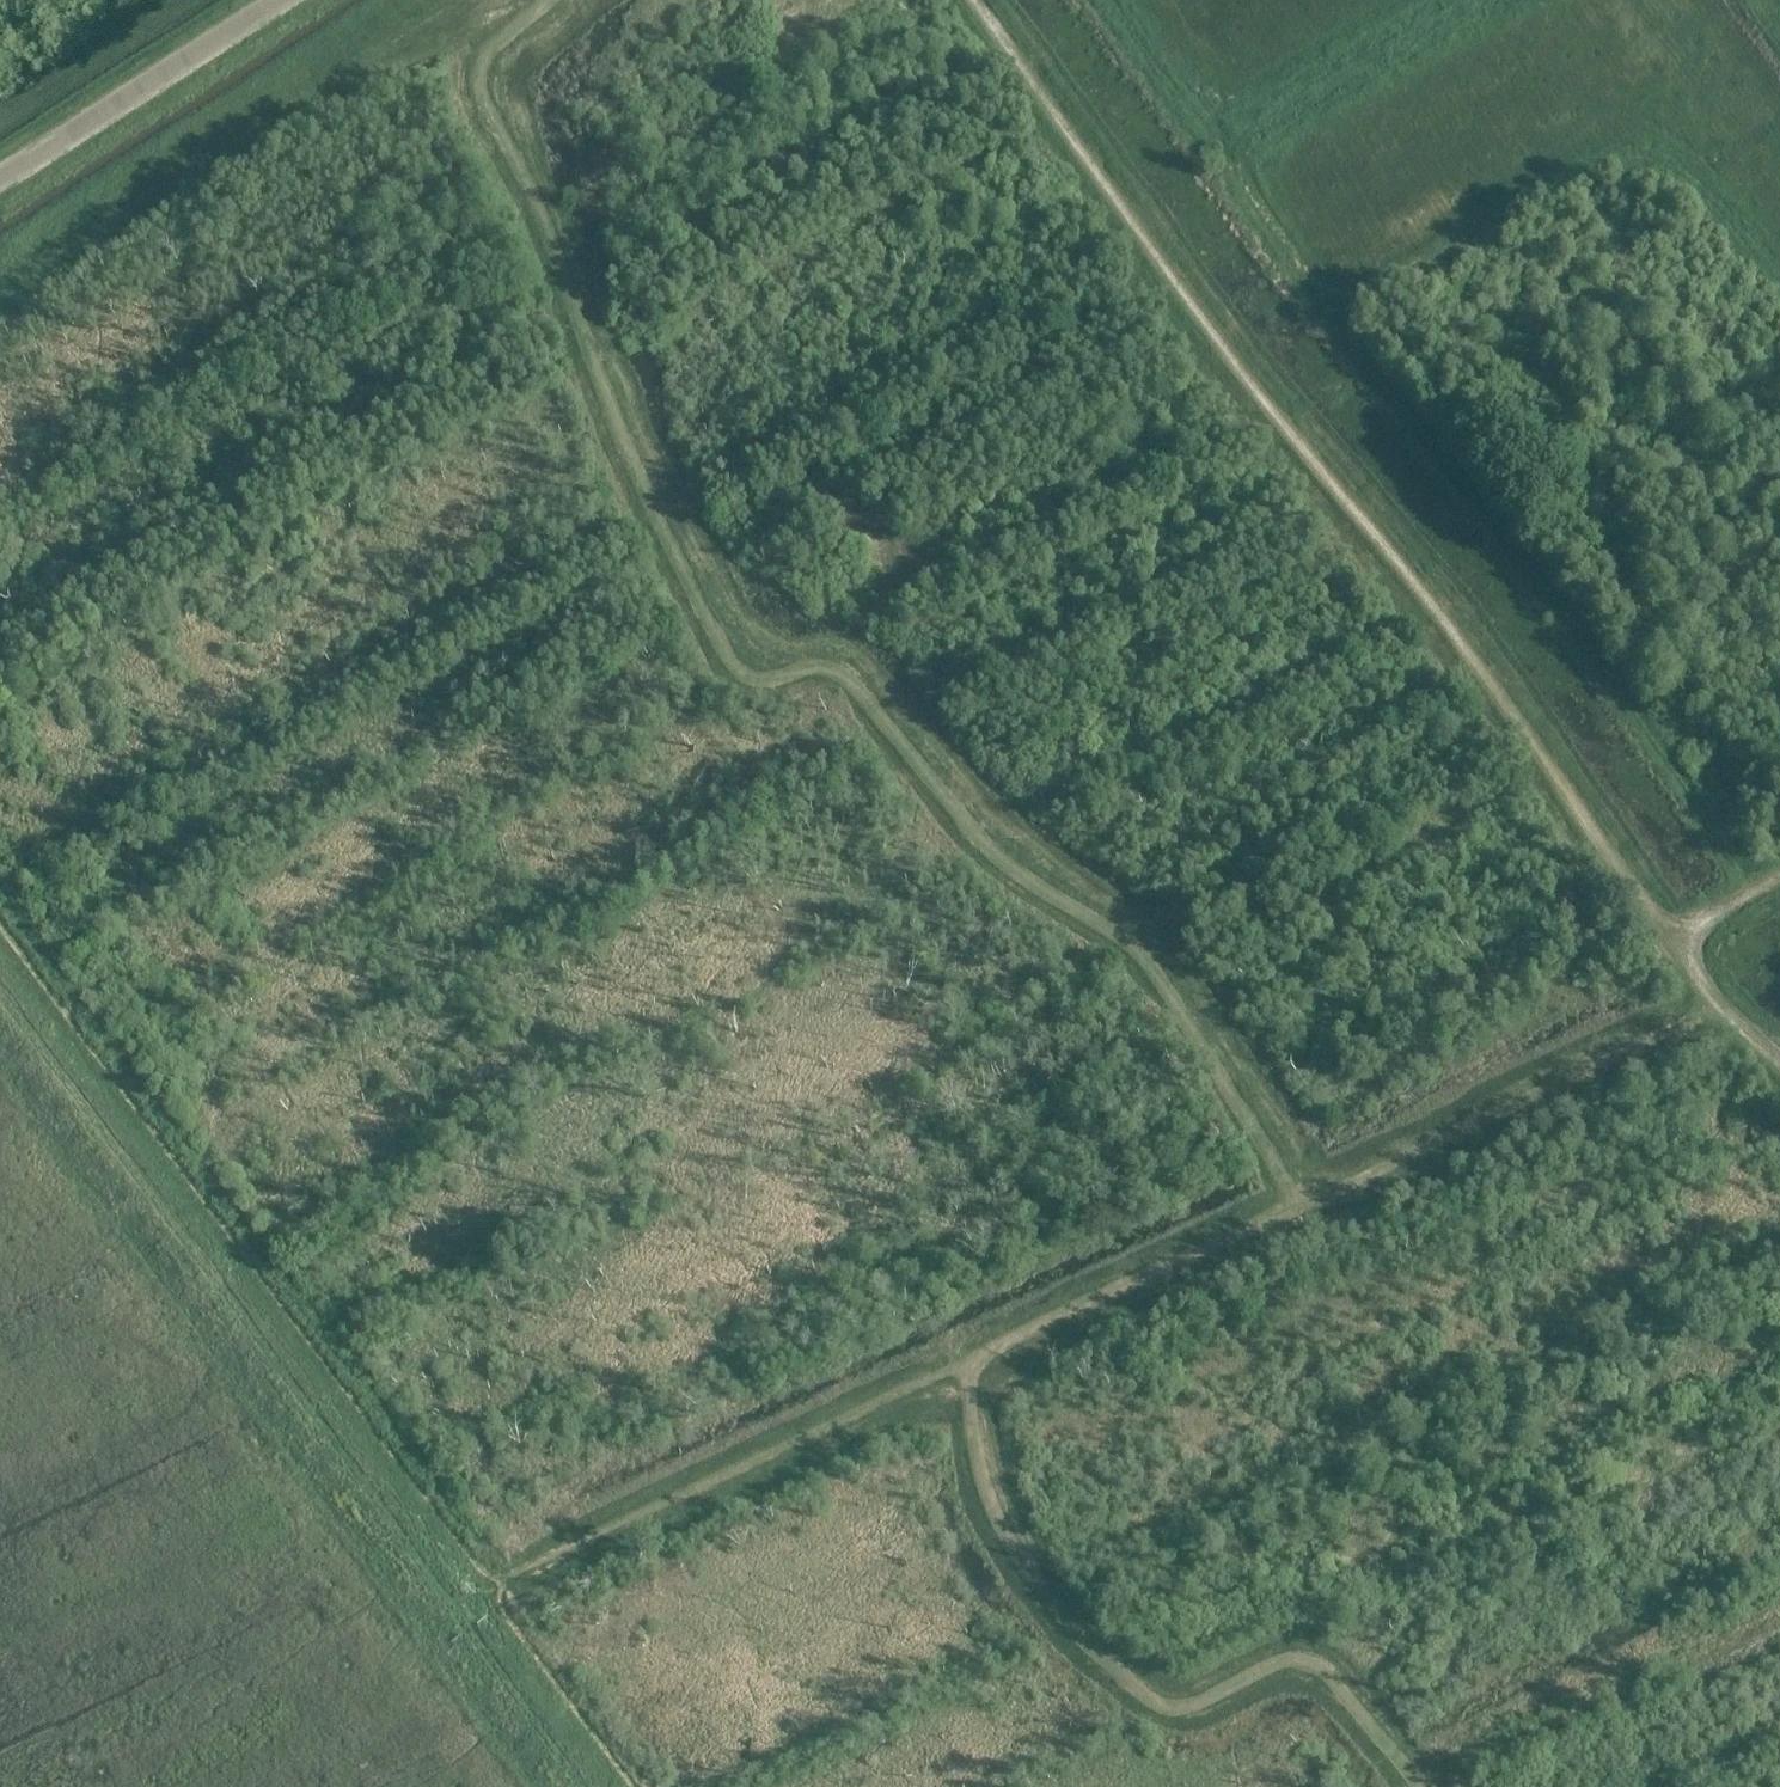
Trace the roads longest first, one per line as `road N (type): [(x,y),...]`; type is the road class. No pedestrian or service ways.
road 1 (track): [(1672,943),(1477,662),(1239,367),(975,0)]
road 2 (track): [(0,994),(452,1608)]
road 3 (unclassified): [(0,179),(278,0)]
road 4 (track): [(1672,943),(1717,1003),(1779,1062)]
road 5 (track): [(452,1608),(536,1724)]
road 6 (track): [(1779,877),(1672,943)]

